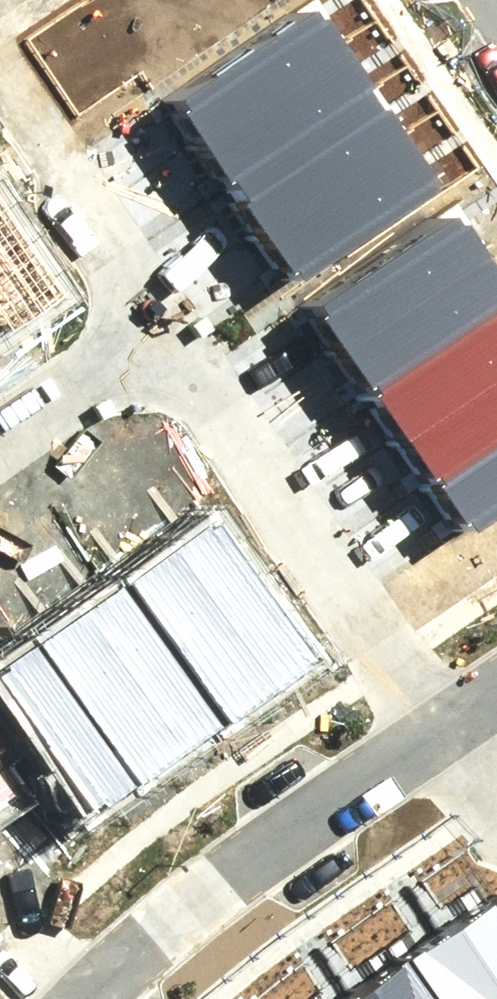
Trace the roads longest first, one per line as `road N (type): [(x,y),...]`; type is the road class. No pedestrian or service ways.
road 1 (residential): [(164,320),(441,729)]
road 2 (residential): [(86,998),(185,906),(441,729)]
road 3 (residential): [(1,79),(164,320)]
road 4 (residential): [(164,320),(0,425)]

